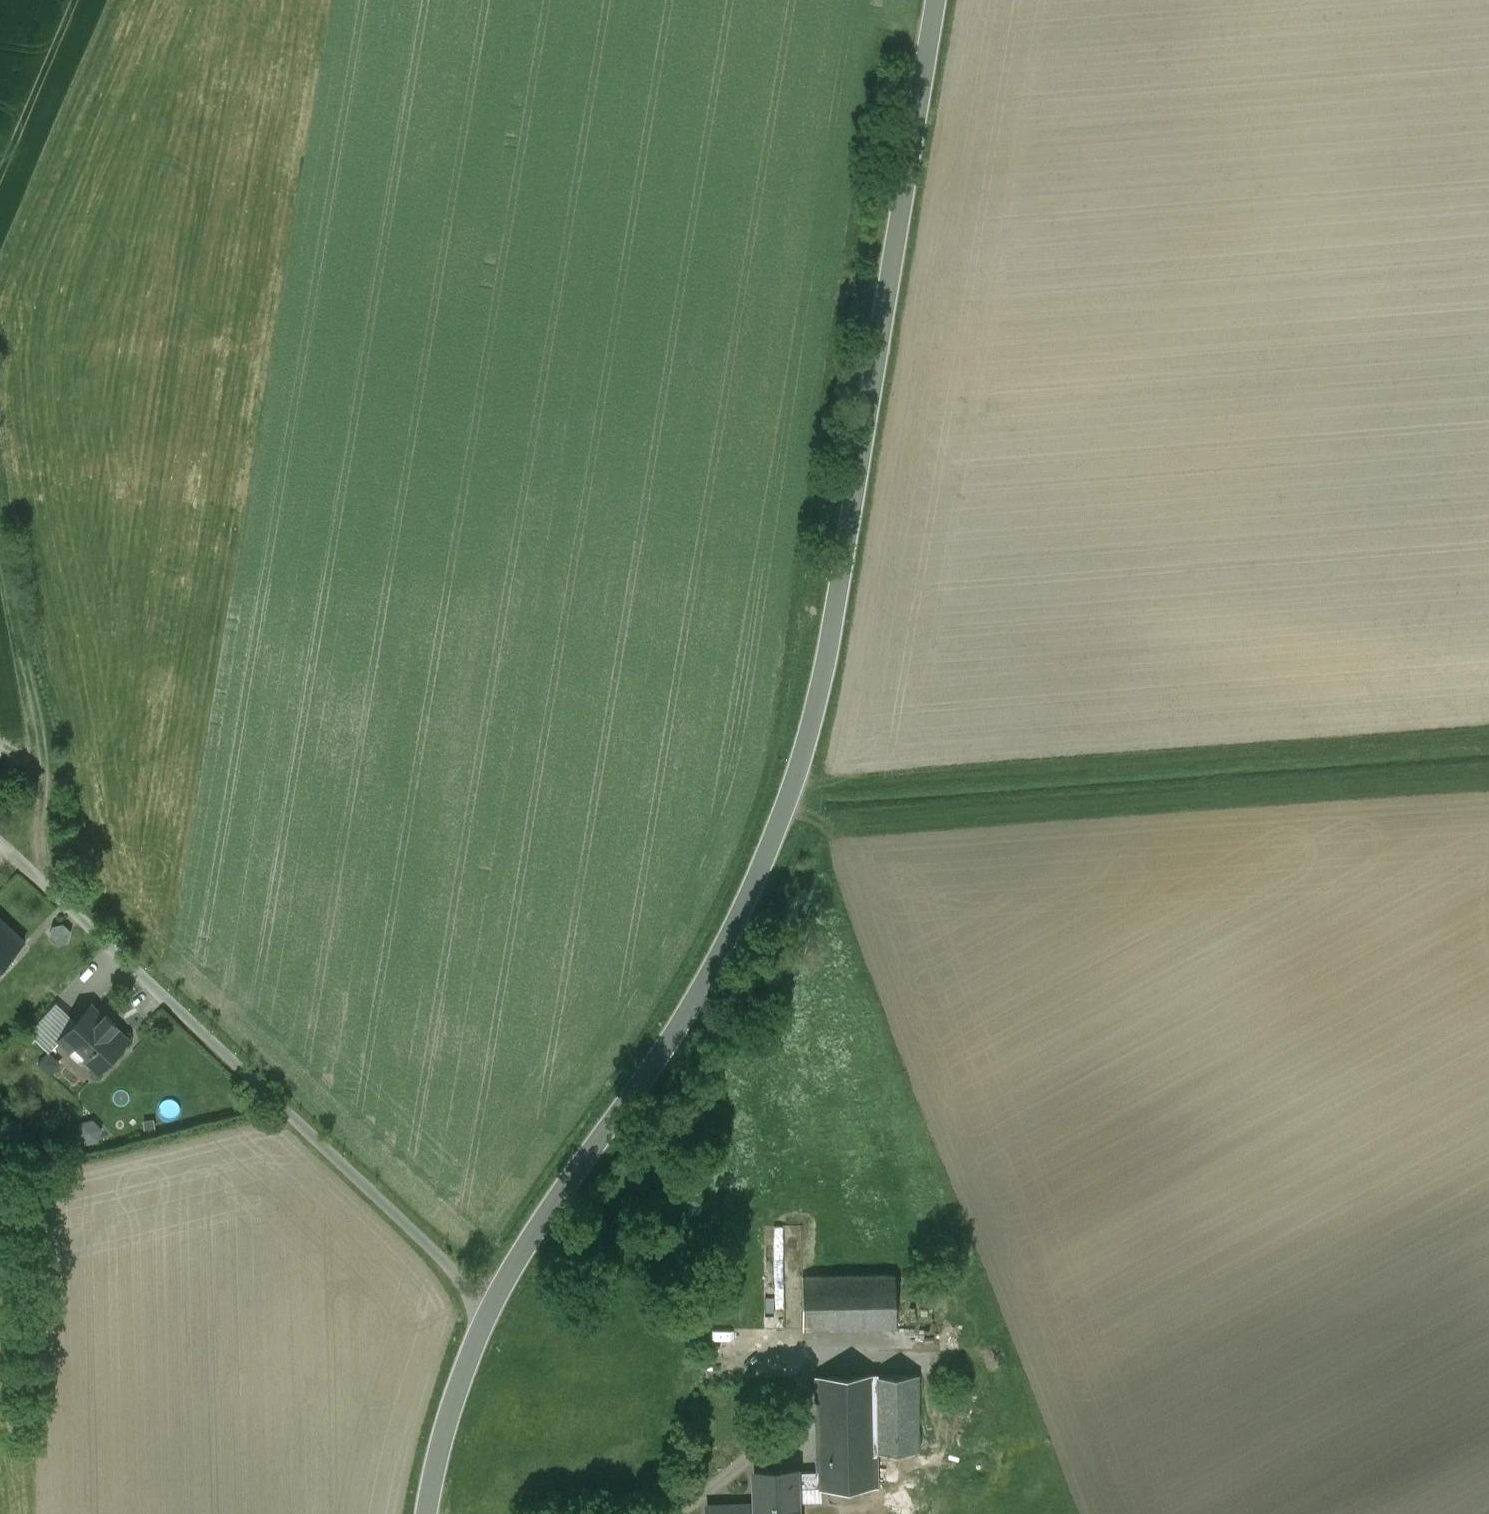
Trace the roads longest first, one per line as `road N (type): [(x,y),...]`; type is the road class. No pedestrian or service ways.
road 1 (tertiary): [(431,1513),(462,1379),(492,1307),(718,963),(805,749),(837,604),(937,0)]
road 2 (track): [(35,874),(44,764),(0,542)]
road 3 (track): [(0,296),(122,0)]

